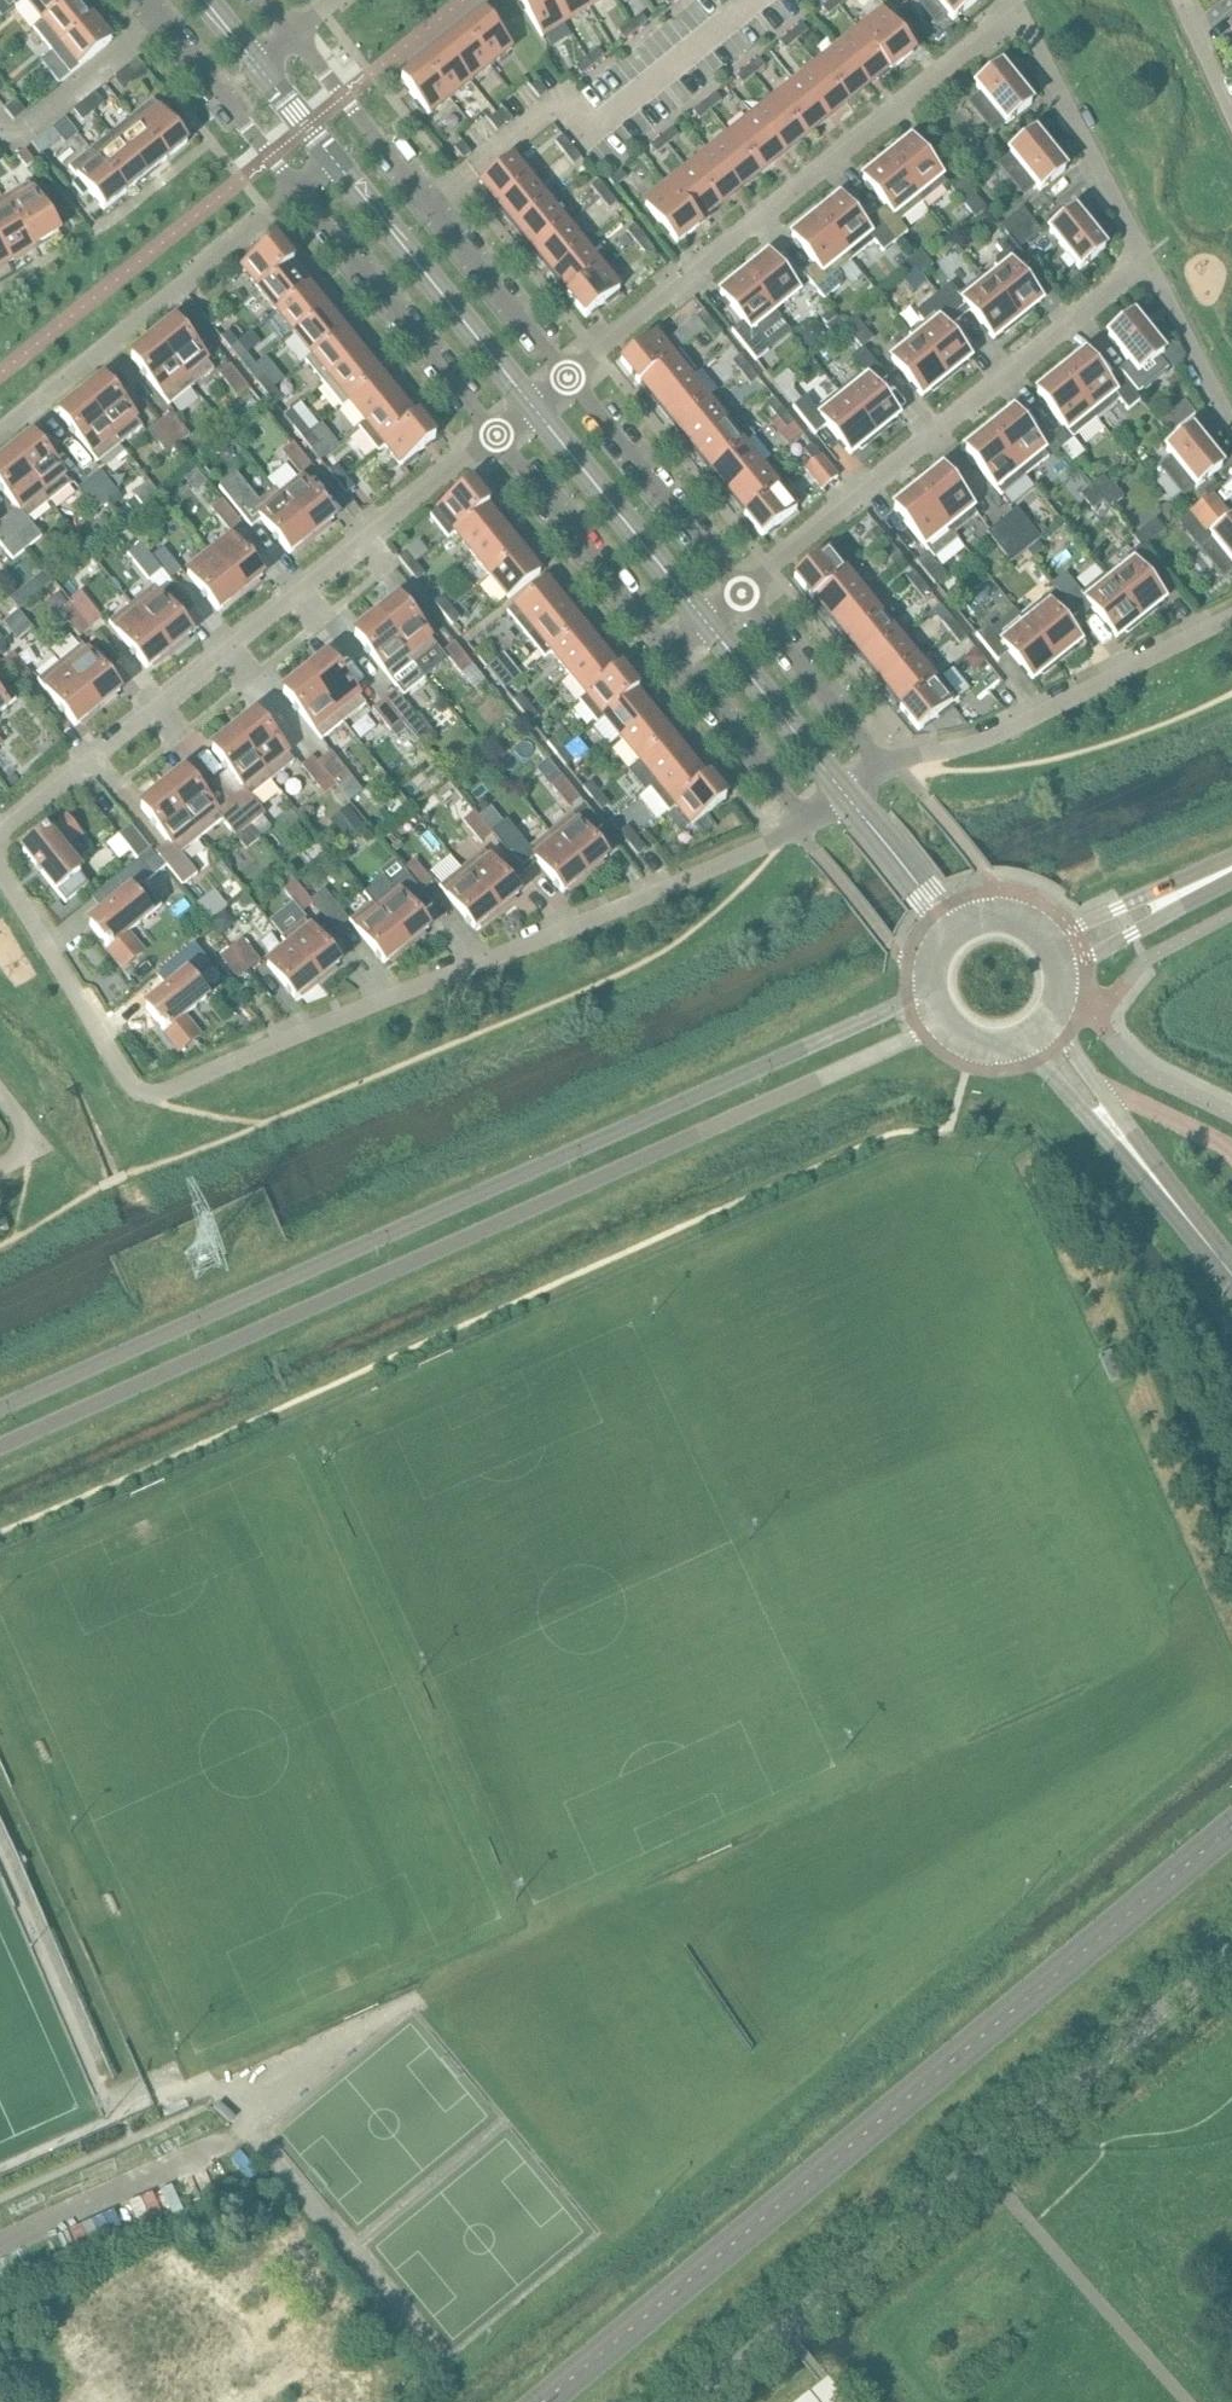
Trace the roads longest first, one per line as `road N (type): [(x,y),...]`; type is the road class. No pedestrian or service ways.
road 1 (tertiary): [(0,1452),(924,1036),(954,1031)]
road 2 (tertiary): [(930,975),(909,1003),(0,1412)]
road 3 (residential): [(803,824),(661,892),(162,1093),(131,1084),(0,868)]
road 4 (tertiary): [(547,2401),(1231,1829)]
road 5 (residential): [(0,831),(497,434)]
road 6 (residential): [(568,377),(1020,11)]
road 7 (residential): [(743,594),(1145,262)]
road 8 (residential): [(294,35),(568,377)]
road 9 (residential): [(0,435),(302,196)]
road 10 (residential): [(884,766),(1001,735),(1231,620)]
road 11 (unclassified): [(533,405),(340,162)]
road 12 (residential): [(302,196),(497,434)]
road 13 (residential): [(1020,11),(1145,262)]
road 14 (unclassified): [(708,623),(533,405)]
road 15 (residential): [(497,434),(669,654)]
road 16 (residential): [(568,377),(743,594)]
road 17 (residential): [(145,0),(302,196)]
road 18 (tertiary): [(1011,1044),(1040,1062),(1179,1208)]
road 19 (tertiary): [(1179,1208),(1066,1042),(1055,1010)]
road 20 (residential): [(743,594),(884,766)]
road 21 (unclassified): [(845,797),(708,623)]
road 22 (residential): [(669,654),(803,824)]
road 23 (unclassified): [(1231,858),(1073,929),(1040,931)]
road 24 (unclassified): [(1062,983),(1086,962),(1231,884)]
road 25 (residential): [(1145,262),(1231,428)]
road 26 (unclassified): [(931,907),(845,797)]
road 27 (unclassified): [(340,162),(262,61)]
road 28 (residential): [(1231,113),(1180,0)]

